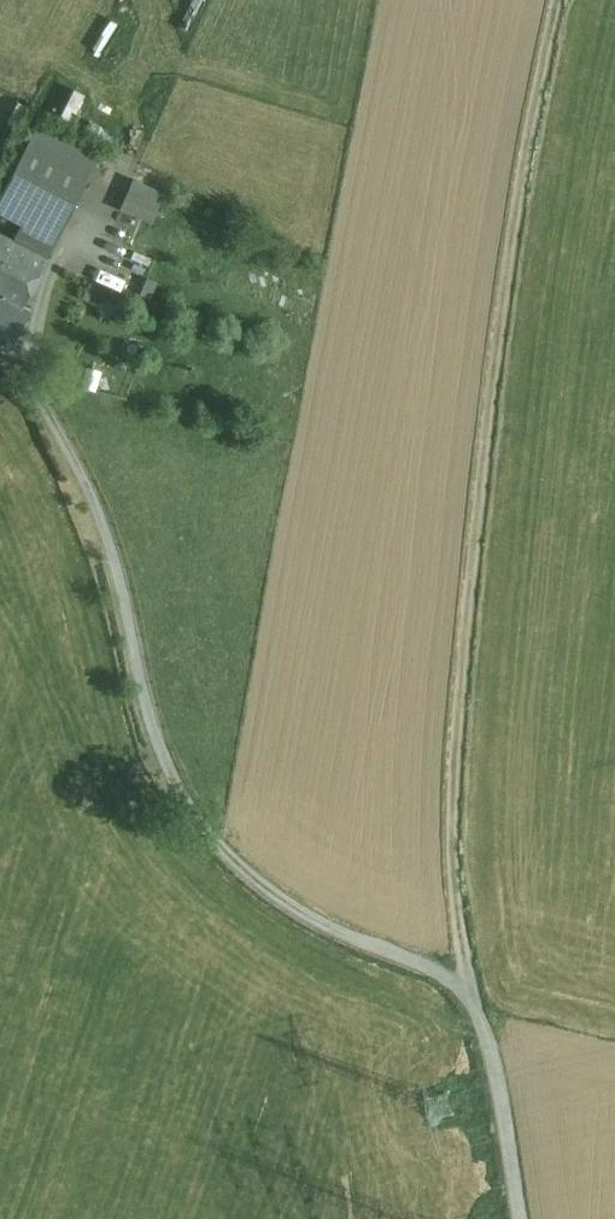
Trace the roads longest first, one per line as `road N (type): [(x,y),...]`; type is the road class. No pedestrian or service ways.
road 1 (track): [(559,0),(538,84),(488,476),(453,850),(469,993)]
road 2 (track): [(469,993),(440,971),(323,923),(217,843),(180,791),(155,727),(119,563),(93,495),(27,365),(0,351)]
road 3 (track): [(522,1218),(494,1058),(469,993)]
road 4 (track): [(27,365),(47,286),(87,205)]

